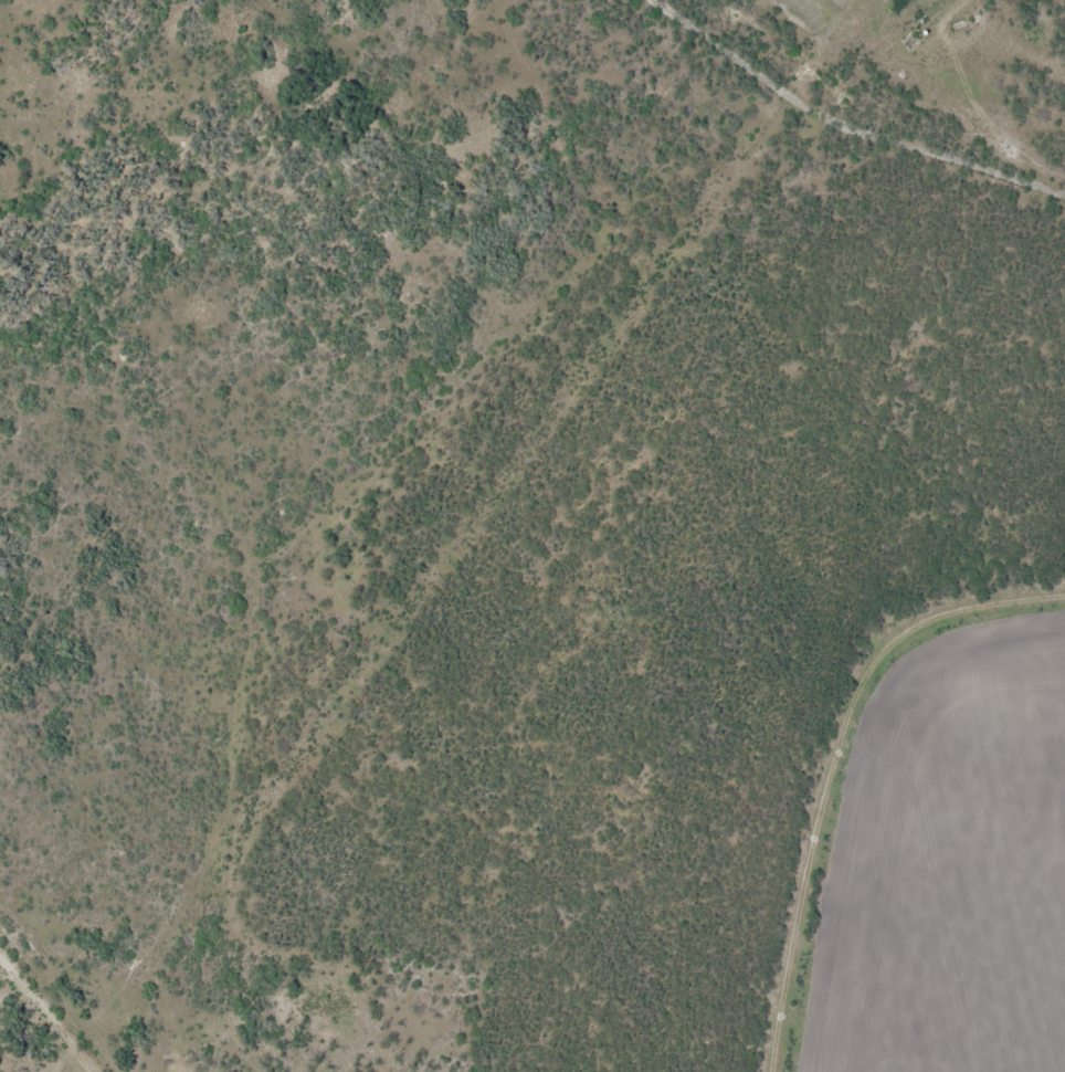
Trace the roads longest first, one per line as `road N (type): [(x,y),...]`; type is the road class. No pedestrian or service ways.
road 1 (track): [(1064,586),(969,600),(905,628),(820,724),(768,1071)]
road 2 (track): [(0,58),(458,78)]
road 3 (track): [(0,927),(128,1071)]

